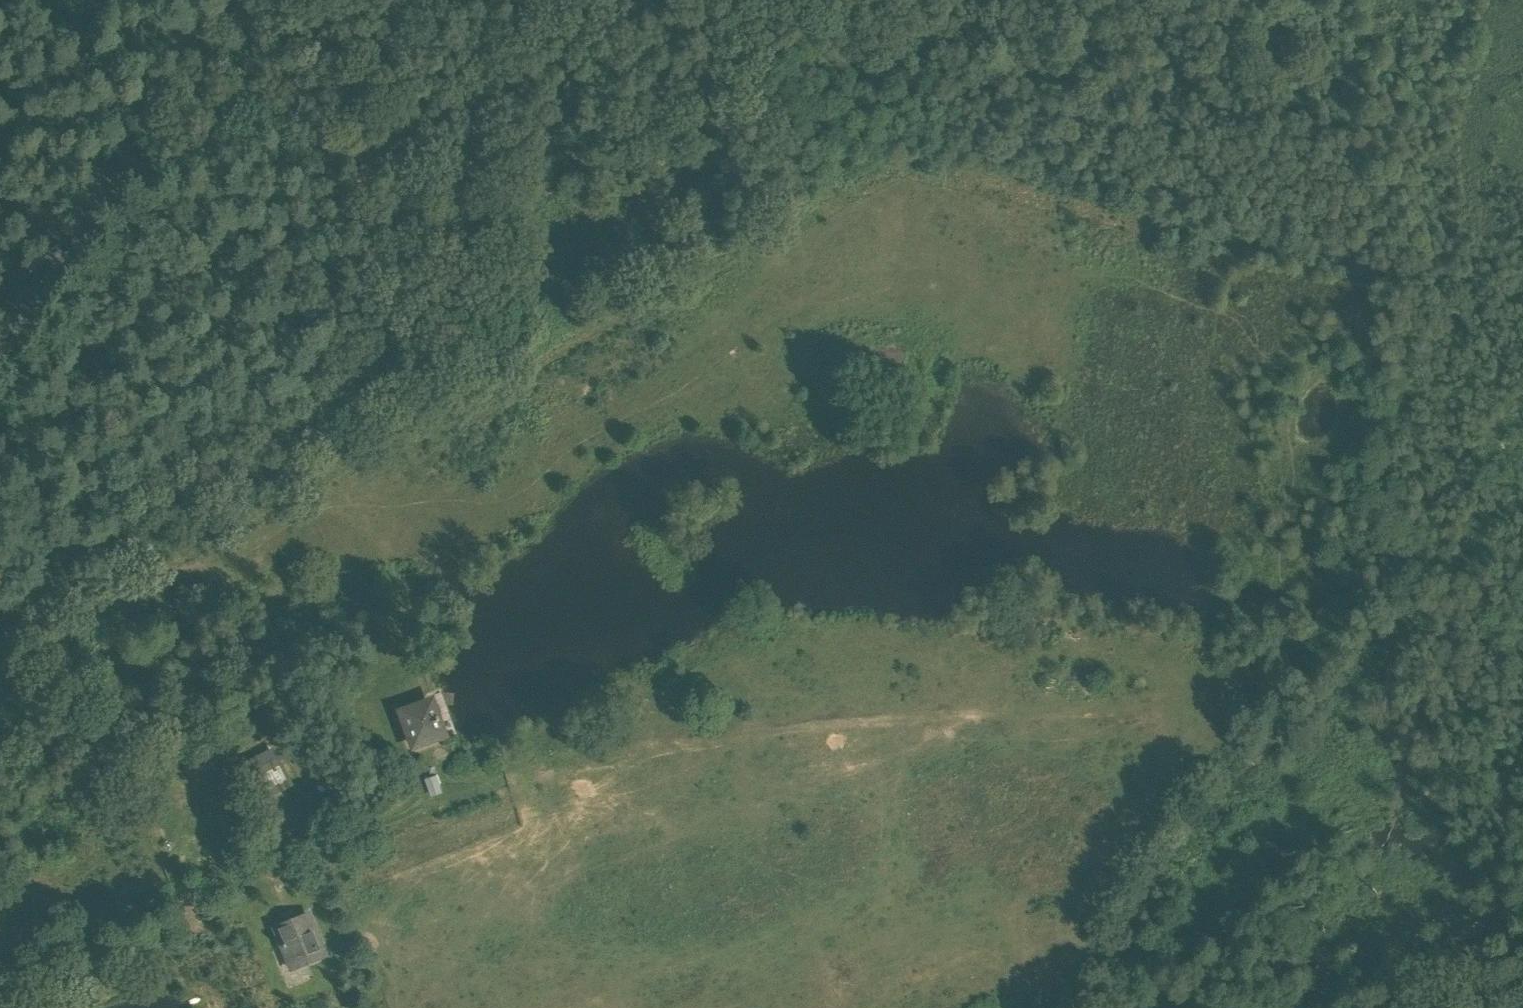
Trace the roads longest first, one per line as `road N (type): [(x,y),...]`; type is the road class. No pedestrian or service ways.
road 1 (track): [(0,980),(380,825),(440,832),(662,753),(844,725),(1202,707)]
road 2 (unclassified): [(0,353),(214,0)]

